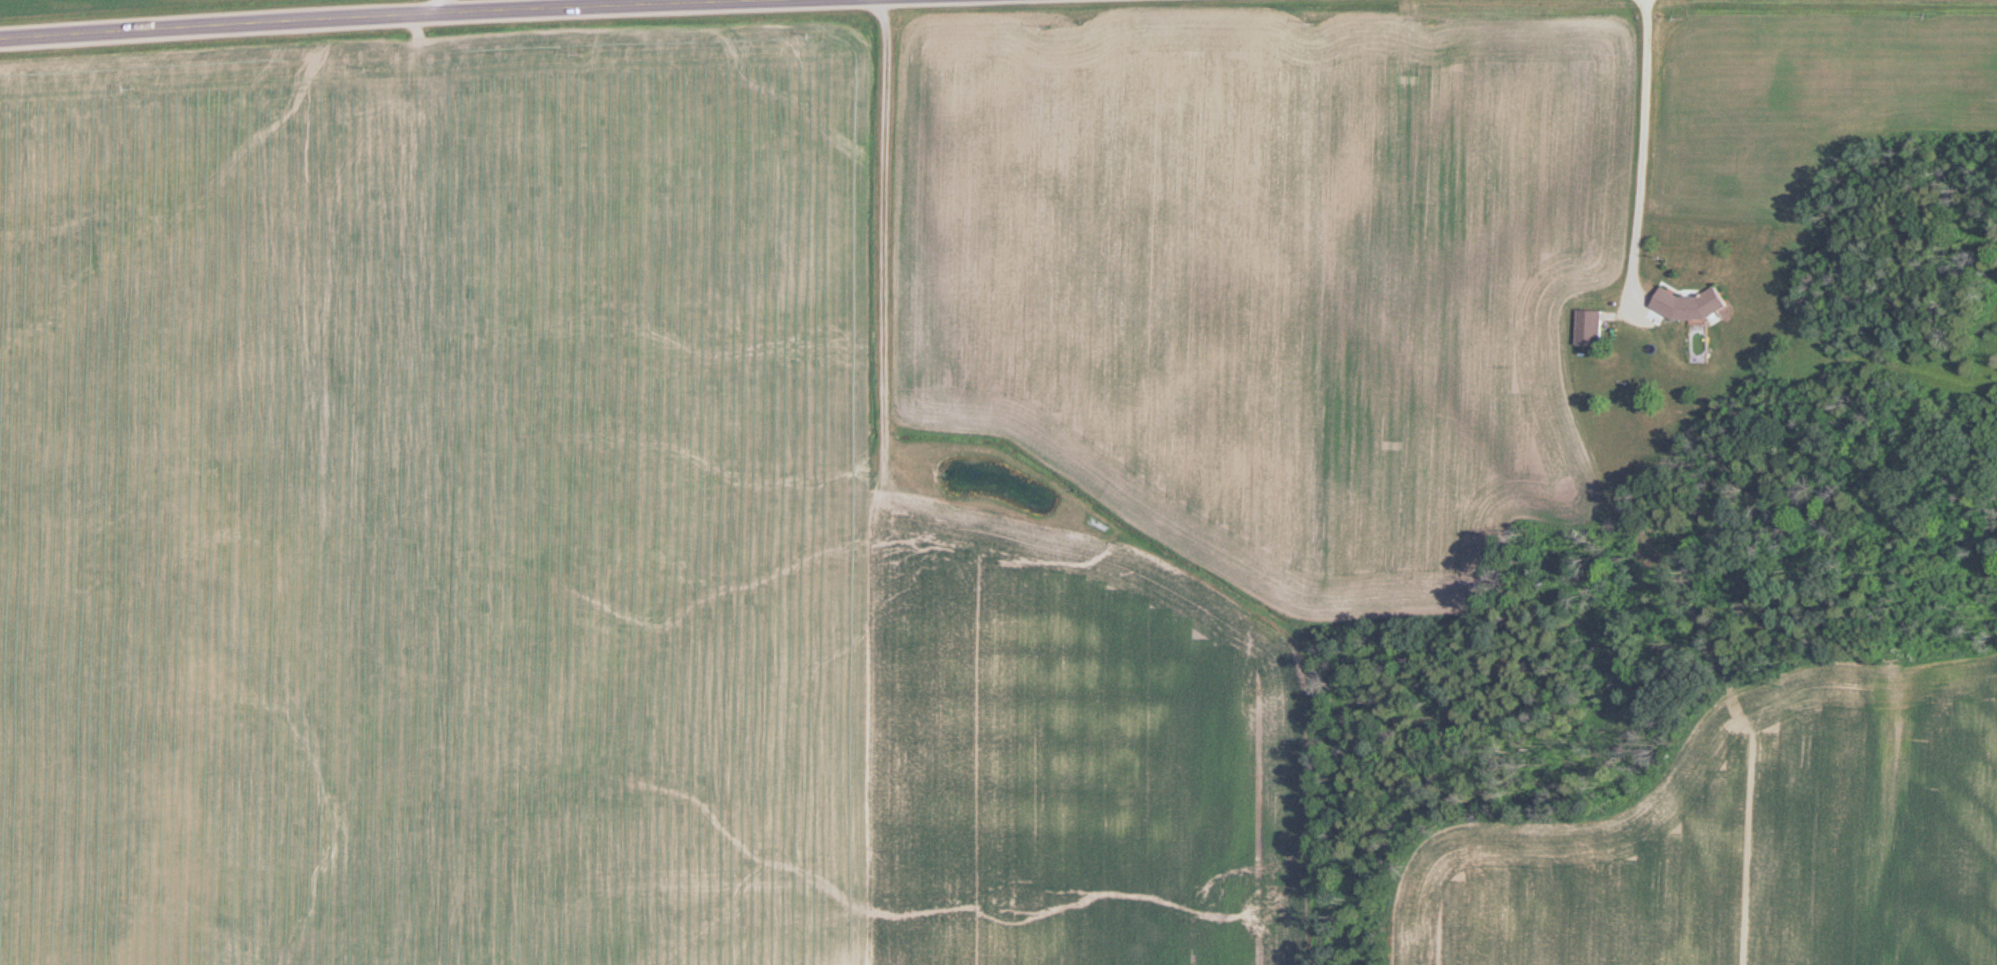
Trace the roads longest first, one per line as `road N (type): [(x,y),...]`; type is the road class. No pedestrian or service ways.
road 1 (residential): [(0,41),(796,0)]

